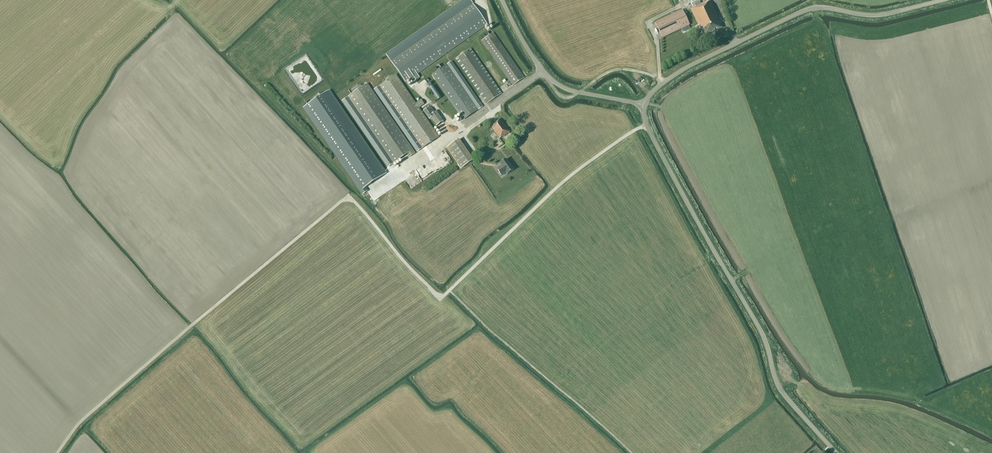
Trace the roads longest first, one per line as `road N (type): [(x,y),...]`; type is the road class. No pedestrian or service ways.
road 1 (unclassified): [(836,452),(780,392),(758,328),(645,124),(645,105)]
road 2 (unclassified): [(645,105),(688,66),(801,12),(884,15),(942,0)]
road 3 (unclassified): [(645,105),(560,86),(541,70),(505,0)]

